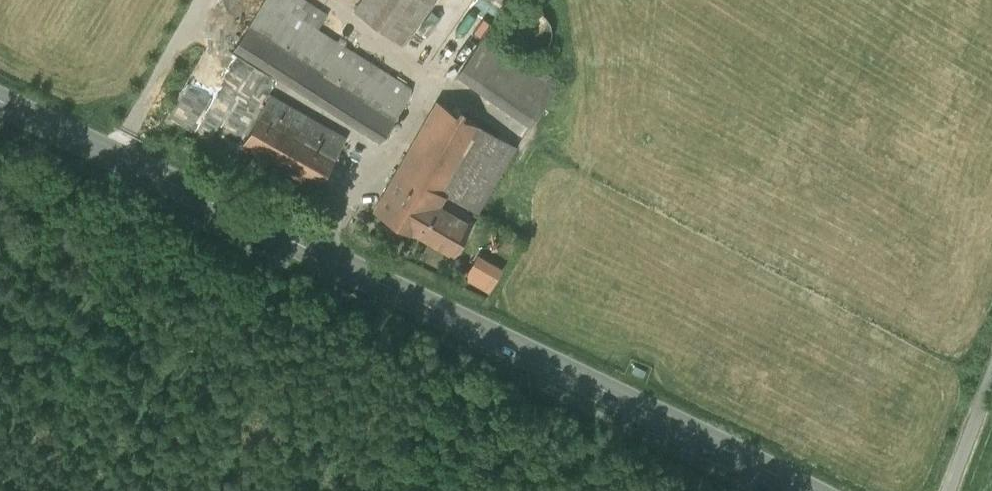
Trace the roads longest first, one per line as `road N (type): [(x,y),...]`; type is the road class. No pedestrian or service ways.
road 1 (tertiary): [(0,101),(807,490)]
road 2 (unclassified): [(946,490),(991,380)]

